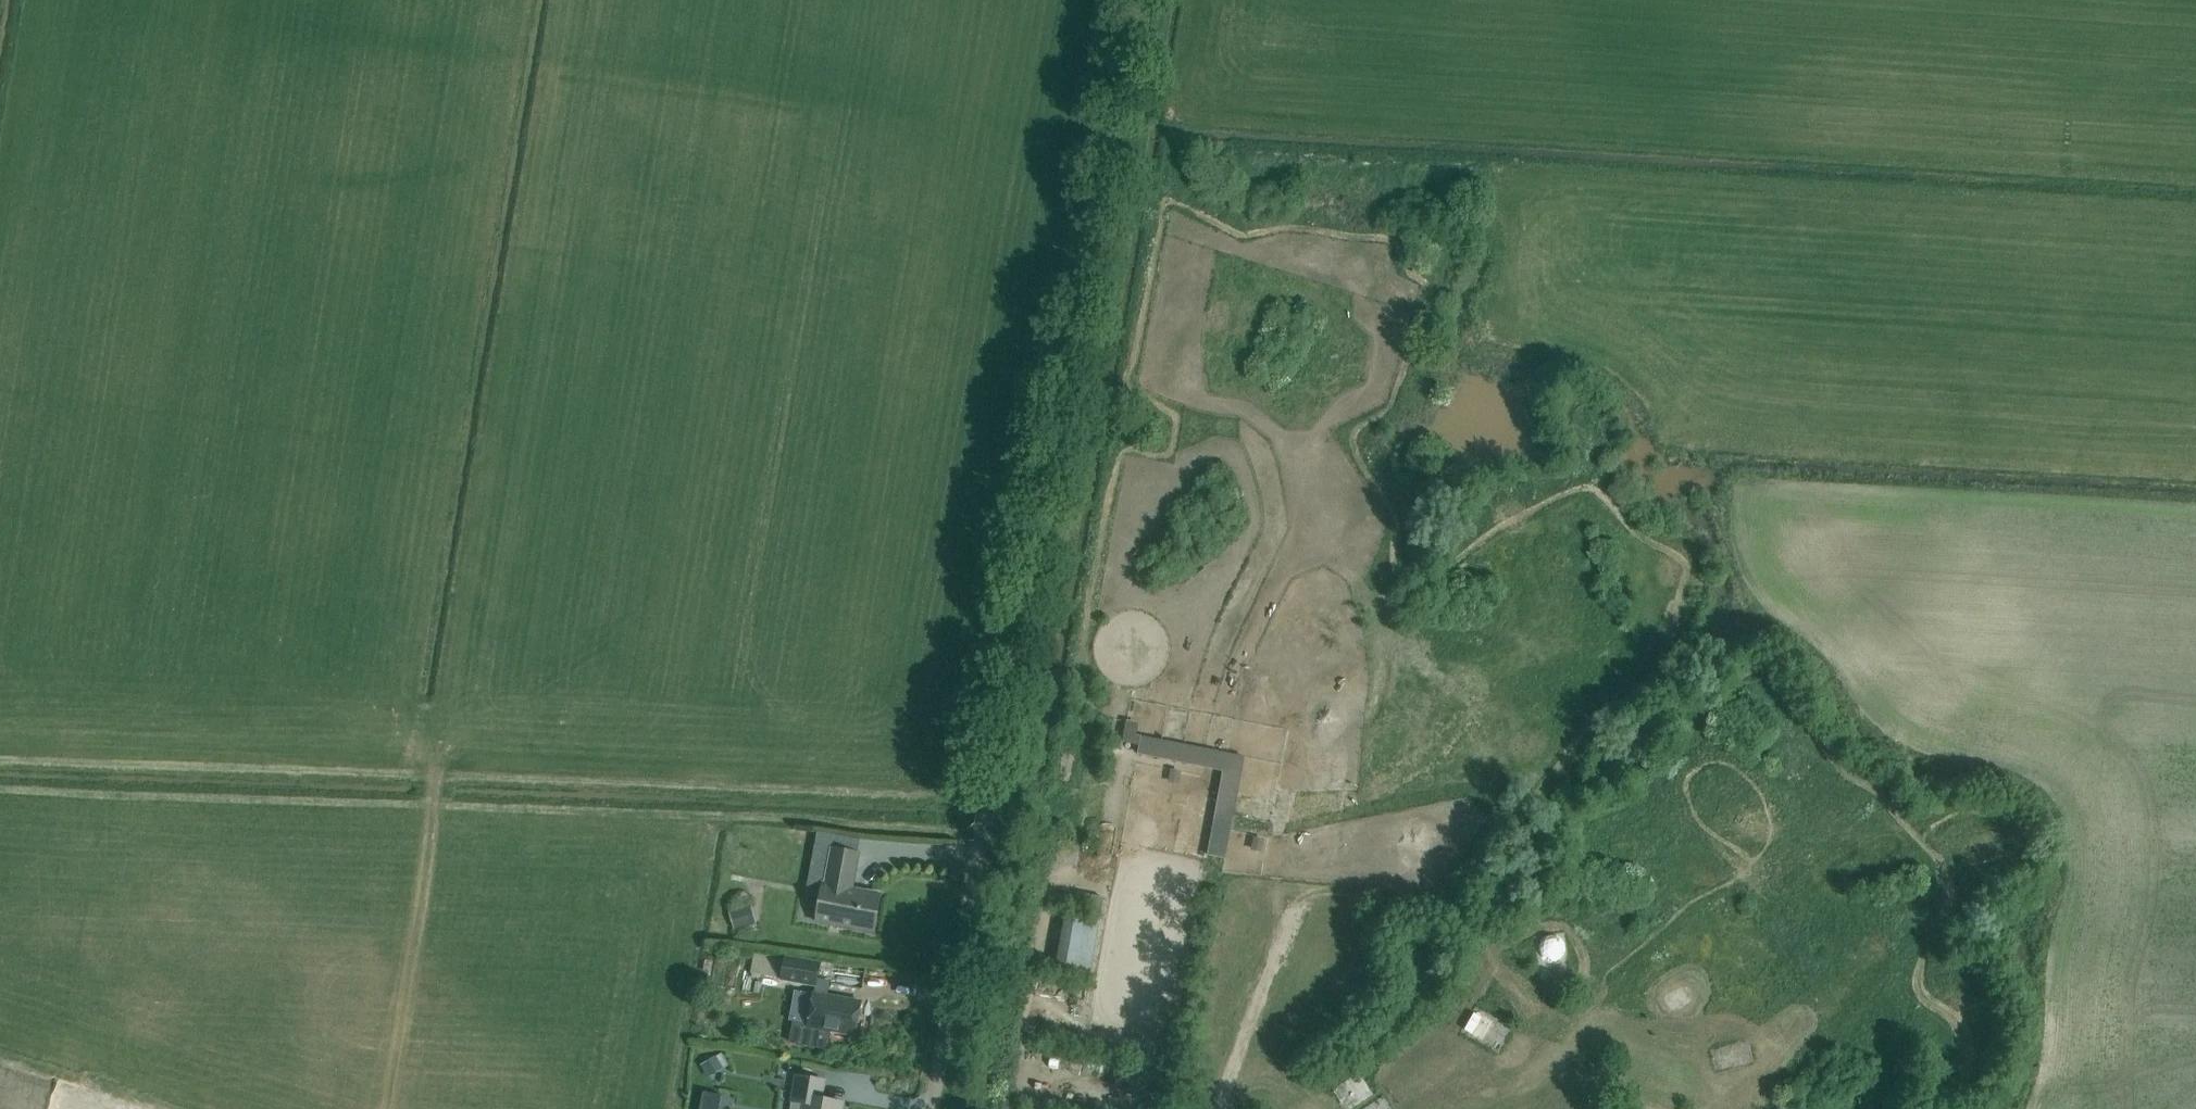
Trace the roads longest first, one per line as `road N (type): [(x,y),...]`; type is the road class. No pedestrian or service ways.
road 1 (unclassified): [(931,1108),(1129,0)]

